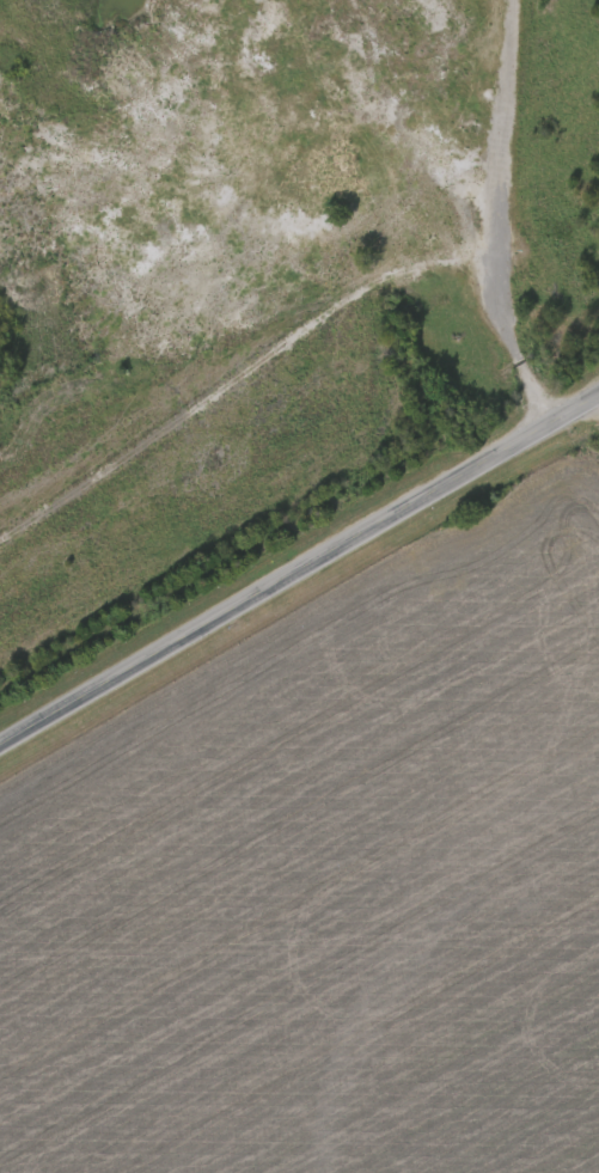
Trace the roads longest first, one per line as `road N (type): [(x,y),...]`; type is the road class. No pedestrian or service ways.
road 1 (primary): [(598,394),(0,746)]

